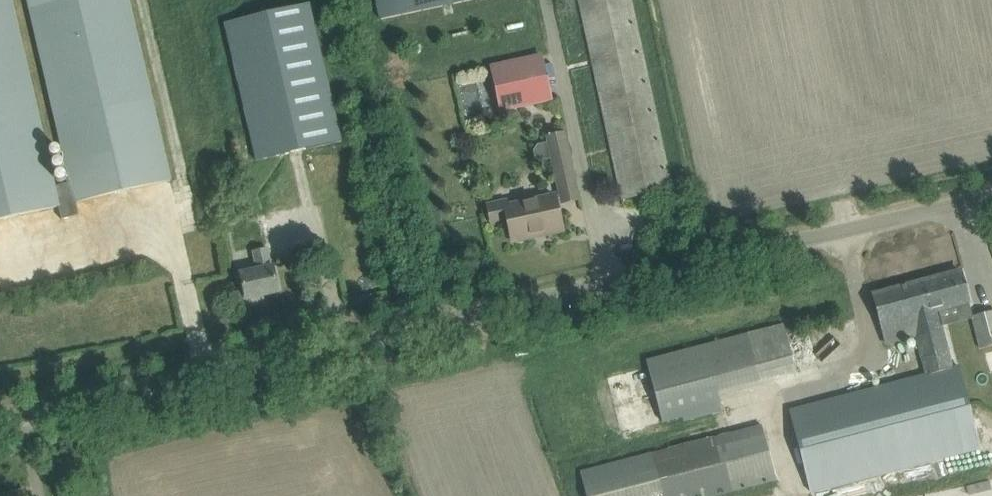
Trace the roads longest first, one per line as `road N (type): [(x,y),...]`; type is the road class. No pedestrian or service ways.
road 1 (unclassified): [(0,427),(991,209)]

